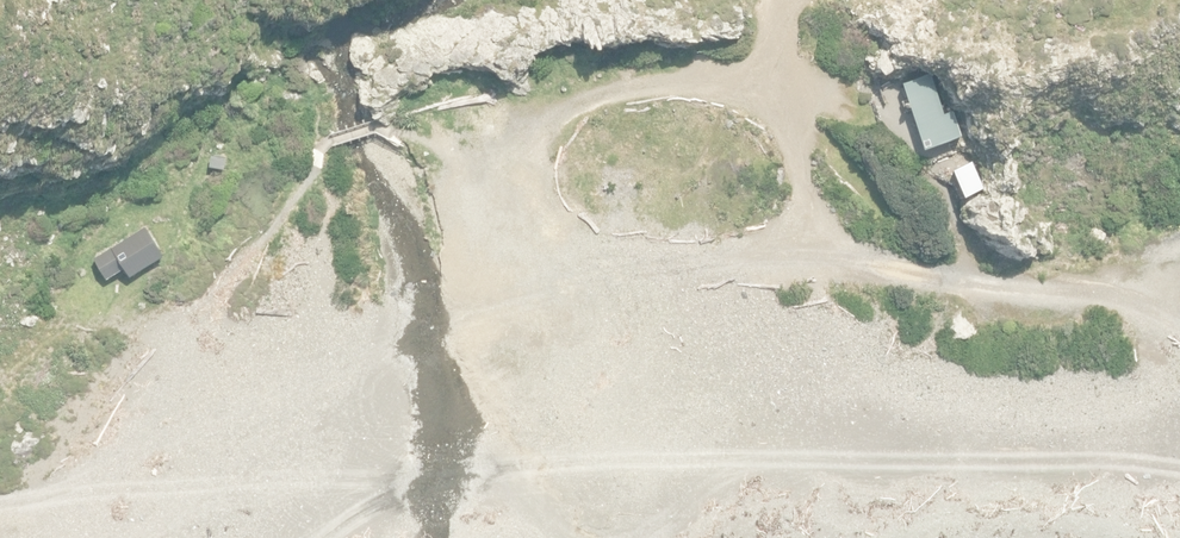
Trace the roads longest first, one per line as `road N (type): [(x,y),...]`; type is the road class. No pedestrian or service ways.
road 1 (track): [(826,249),(655,271),(383,335),(162,443),(0,498)]
road 2 (track): [(590,285),(522,221),(503,167),(546,116),(636,82),(781,90)]
road 3 (track): [(1179,335),(1128,299),(872,275),(826,249)]
road 4 (track): [(768,0),(781,90),(826,249)]

